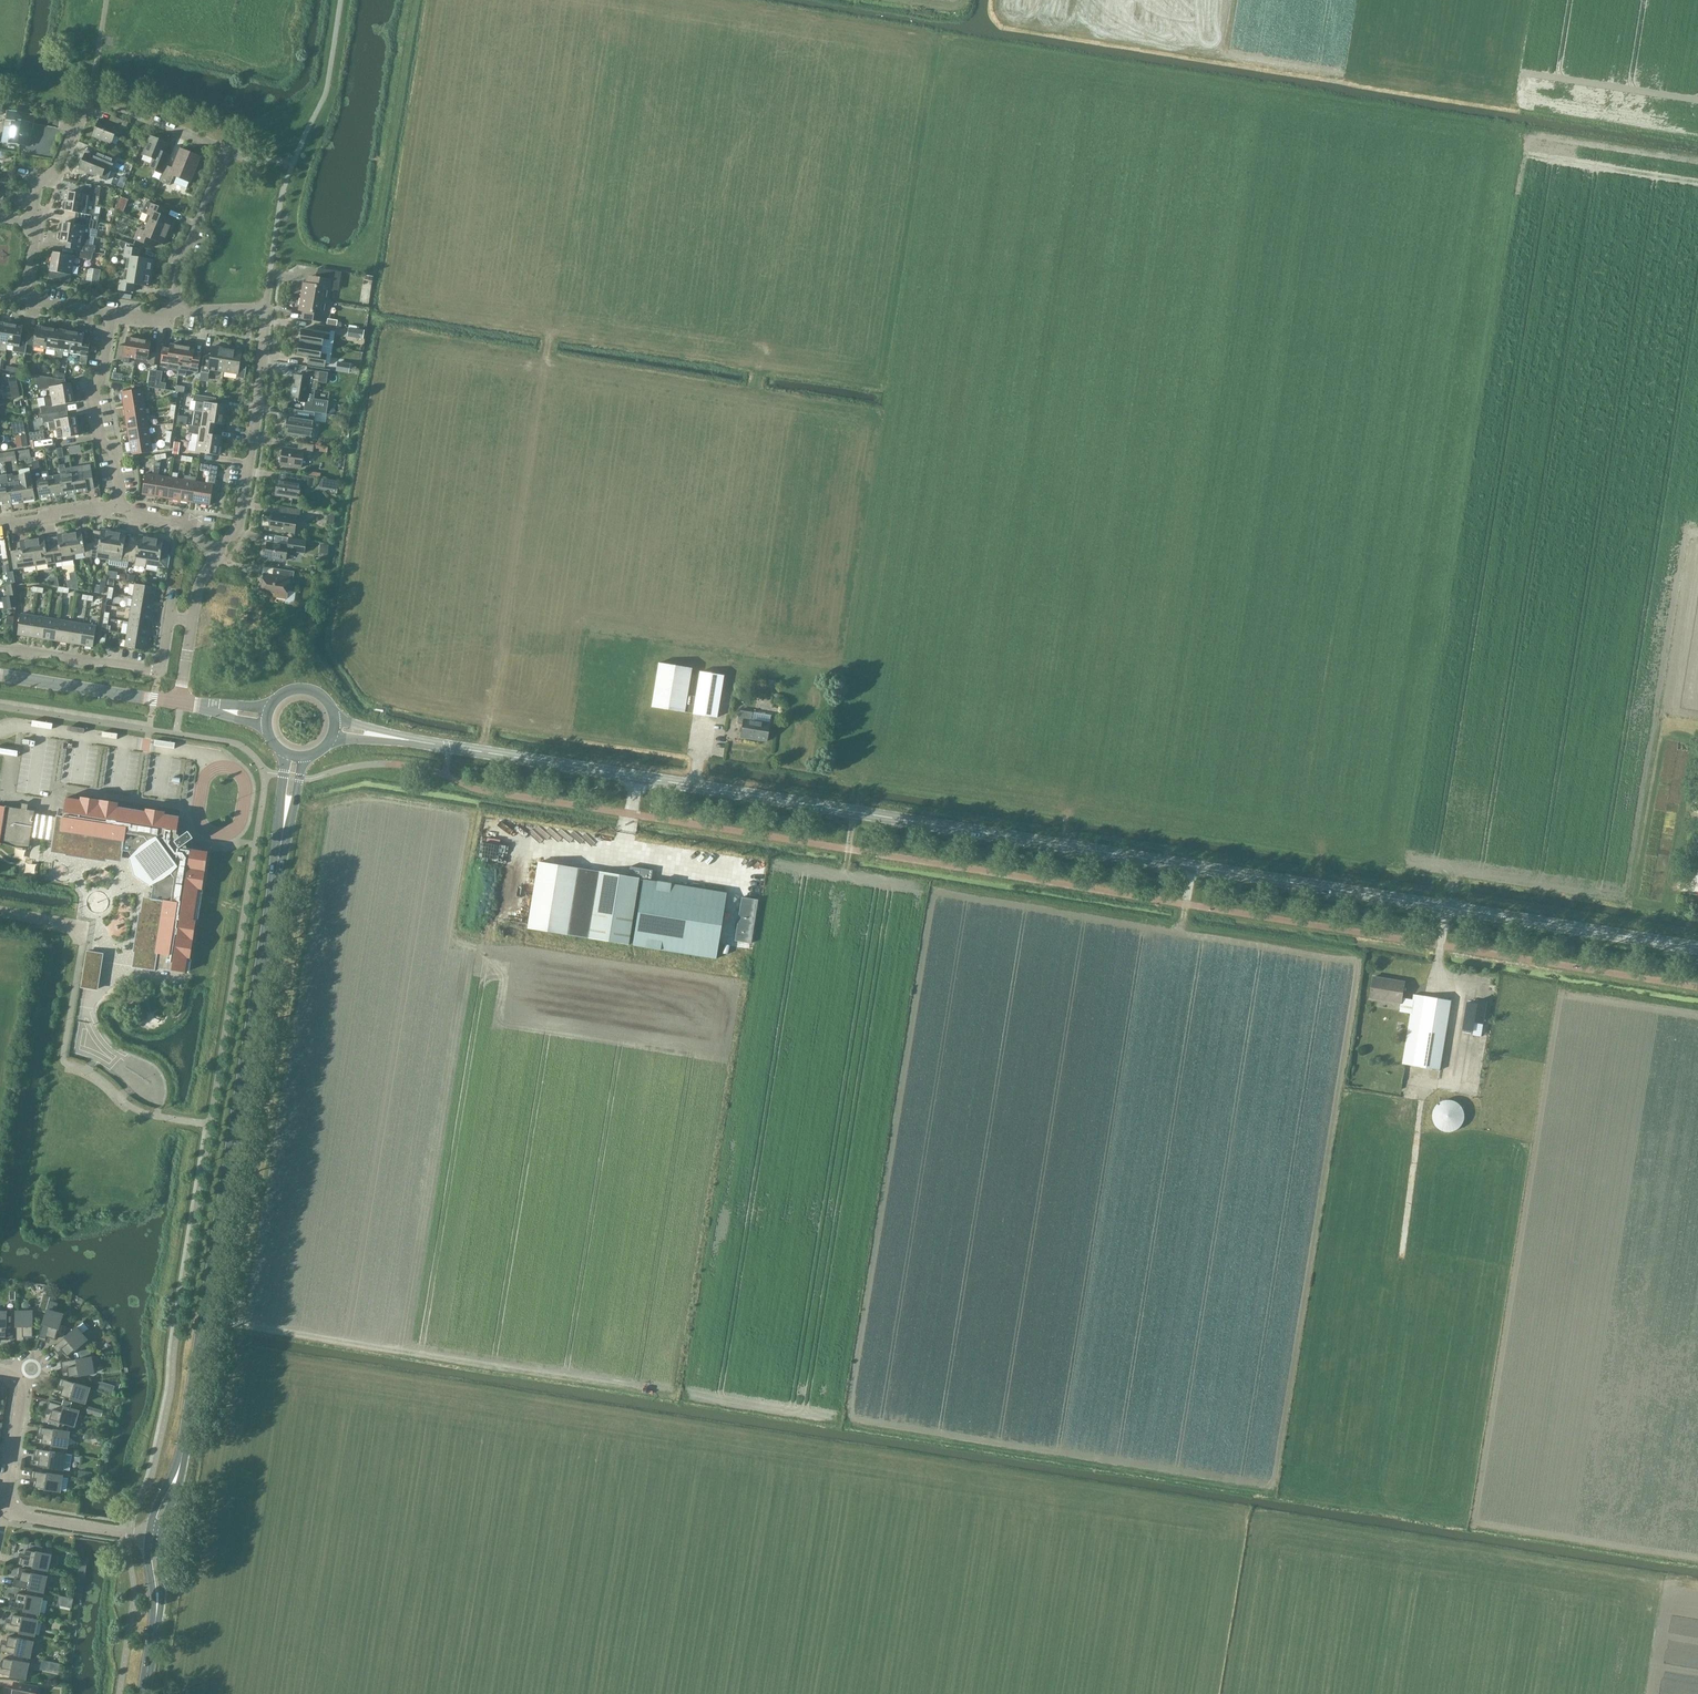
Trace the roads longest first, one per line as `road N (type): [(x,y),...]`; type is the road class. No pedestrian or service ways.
road 1 (tertiary): [(1697,949),(394,737)]
road 2 (tertiary): [(180,1465),(284,820)]
road 3 (residential): [(215,557),(235,532),(264,310)]
road 4 (residential): [(25,298),(35,210),(90,99)]
road 5 (residential): [(0,647),(157,669),(168,617)]
road 6 (residential): [(121,508),(91,398),(109,315)]
road 7 (residential): [(179,703),(0,676)]
road 8 (residential): [(173,311),(176,277),(224,153)]
road 9 (residential): [(8,1509),(24,1384),(15,1371),(0,1369)]
road 10 (residential): [(148,1535),(8,1509)]
road 11 (residential): [(0,525),(121,508)]

